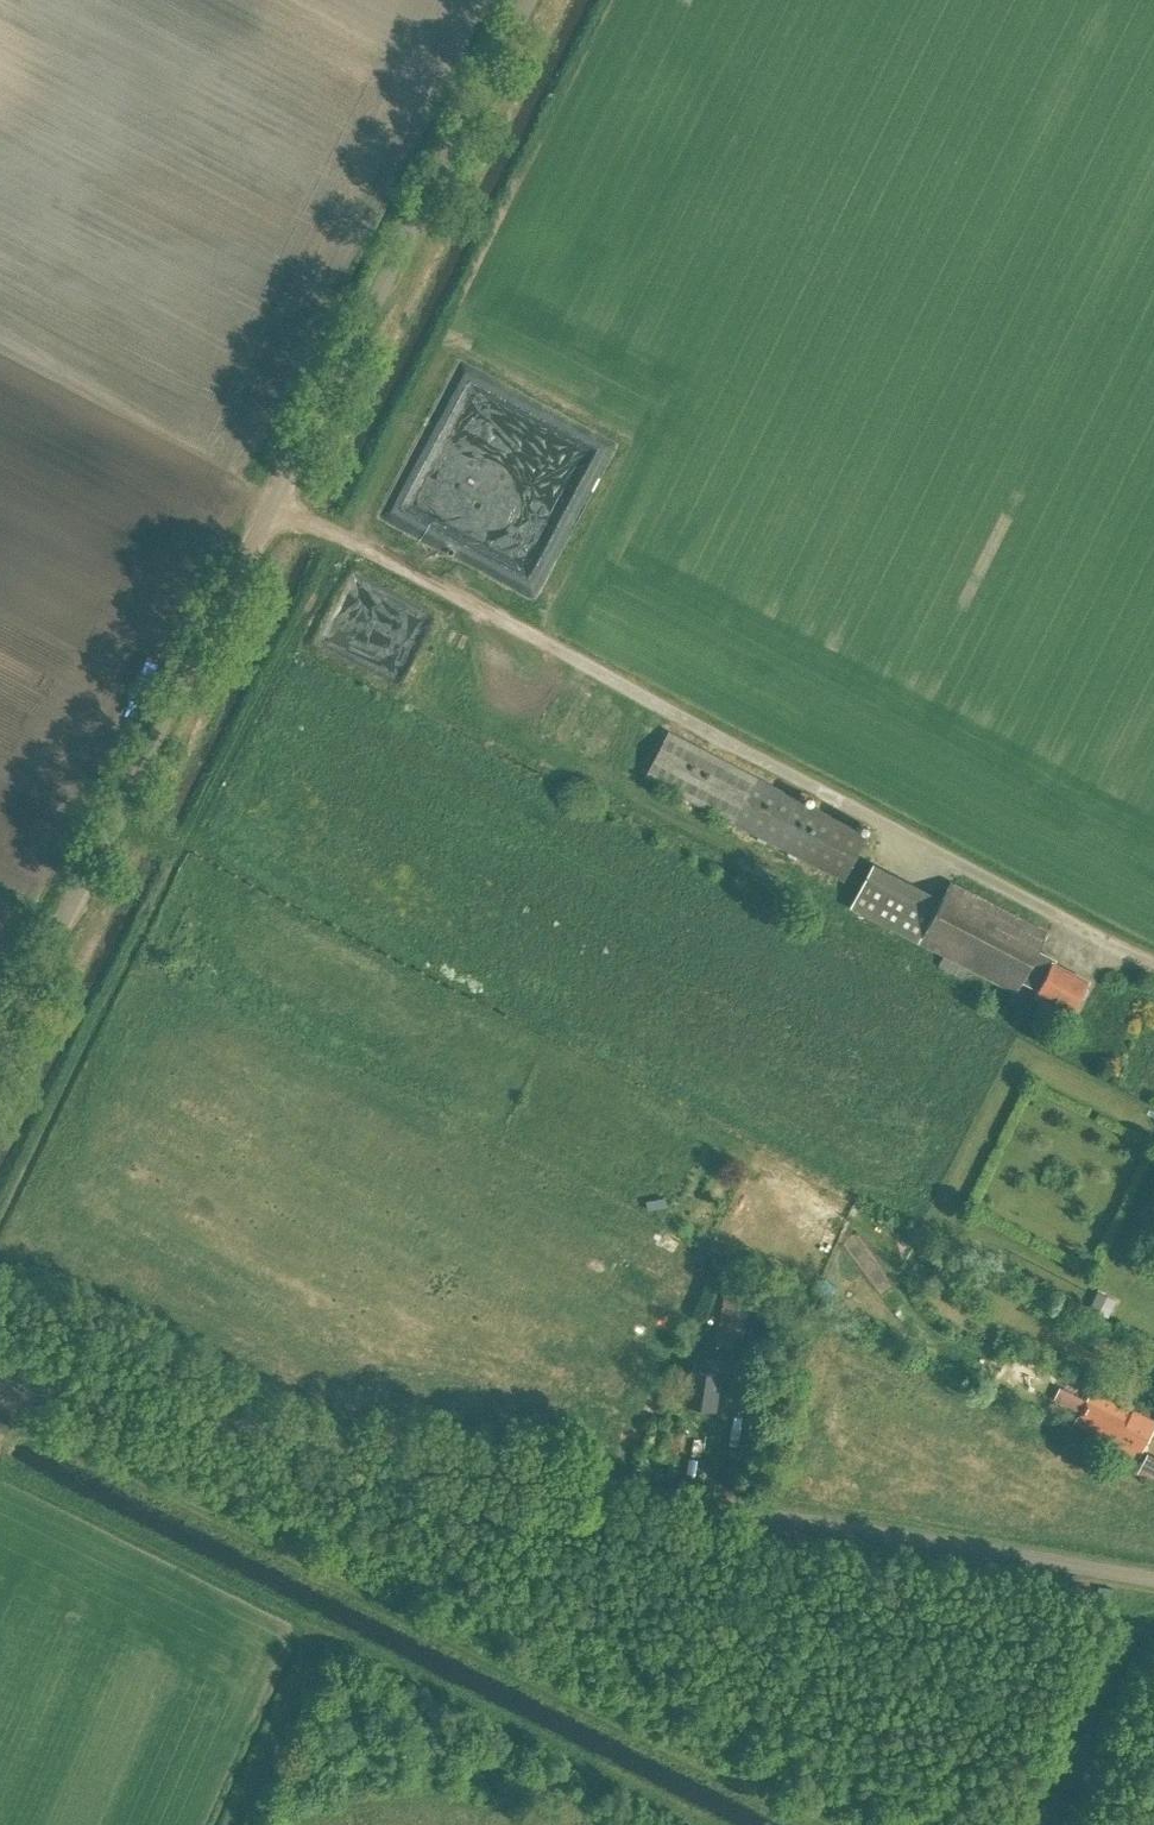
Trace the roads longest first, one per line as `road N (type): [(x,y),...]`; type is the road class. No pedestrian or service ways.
road 1 (unclassified): [(0,1044),(527,0)]
road 2 (unclassified): [(1153,1578),(0,1388)]

